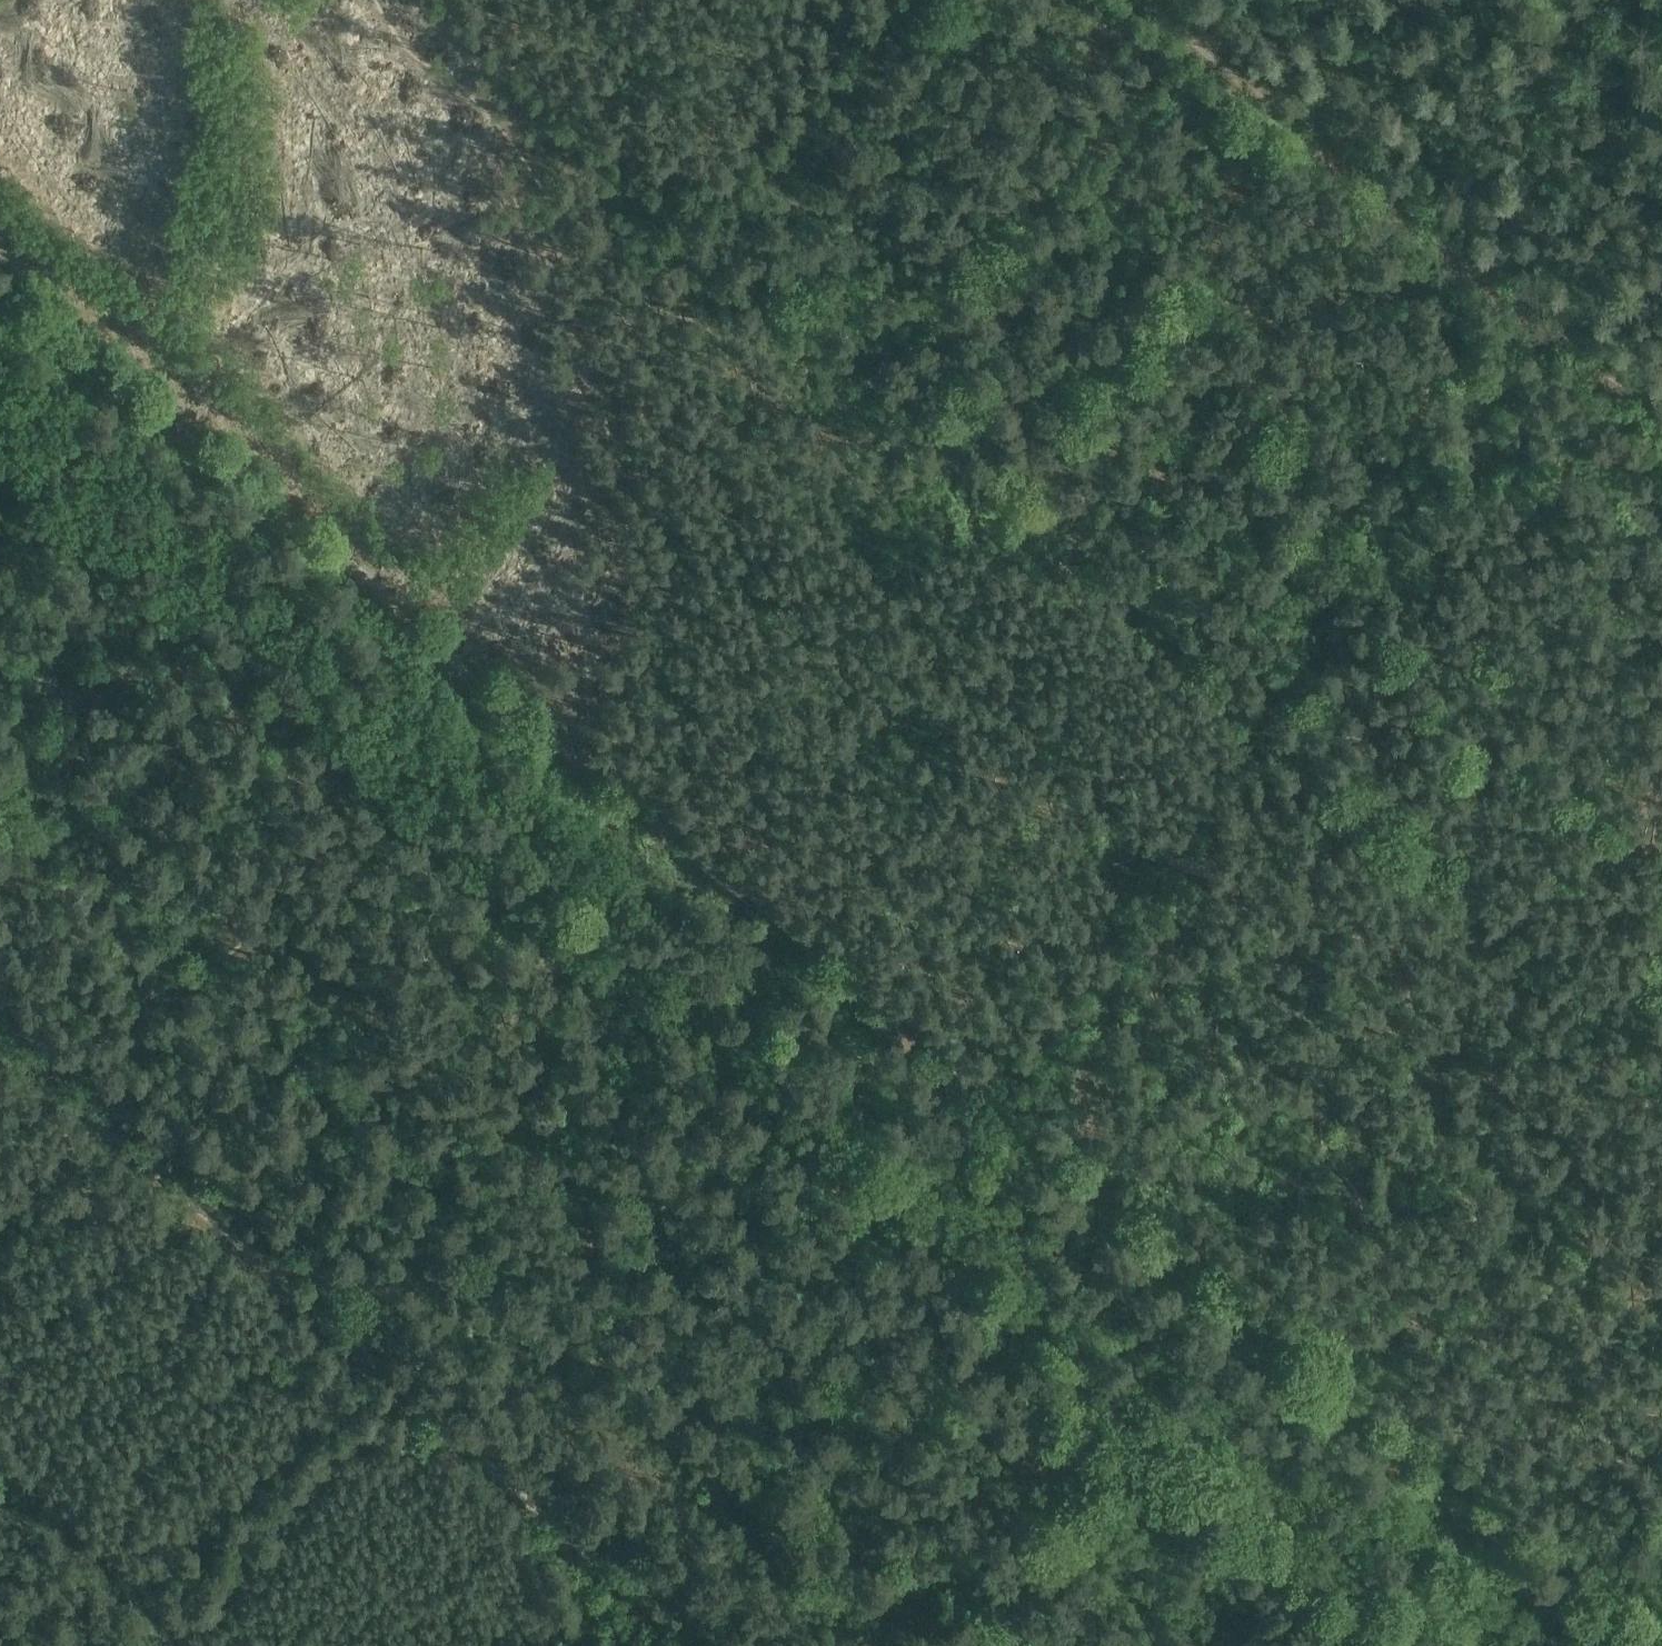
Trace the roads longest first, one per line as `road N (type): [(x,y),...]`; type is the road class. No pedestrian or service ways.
road 1 (track): [(0,448),(1429,1645)]
road 2 (track): [(1155,0),(1661,421)]

